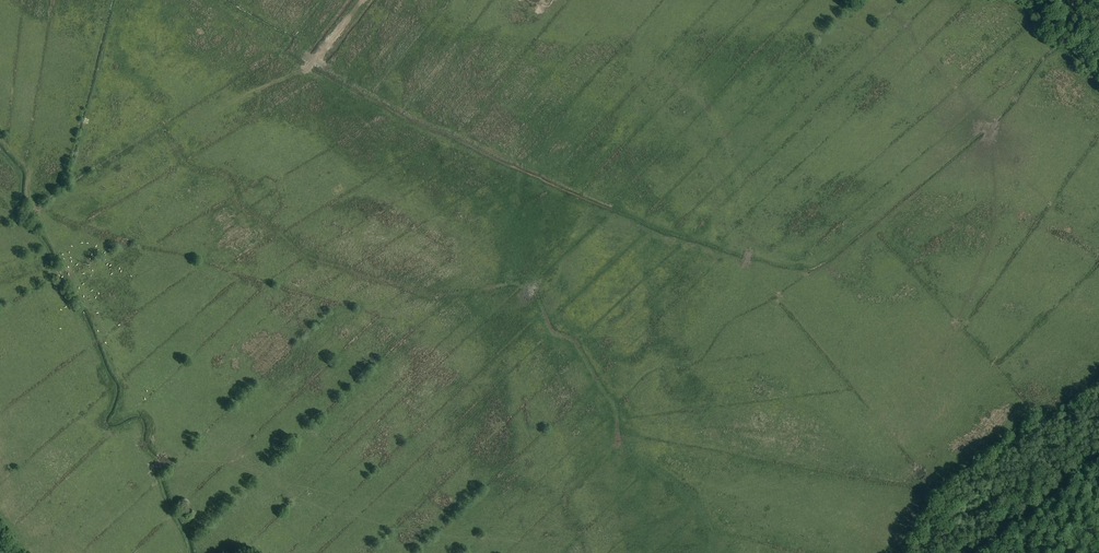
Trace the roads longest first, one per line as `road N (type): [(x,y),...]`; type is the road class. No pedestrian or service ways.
road 1 (track): [(1098,438),(957,552)]

